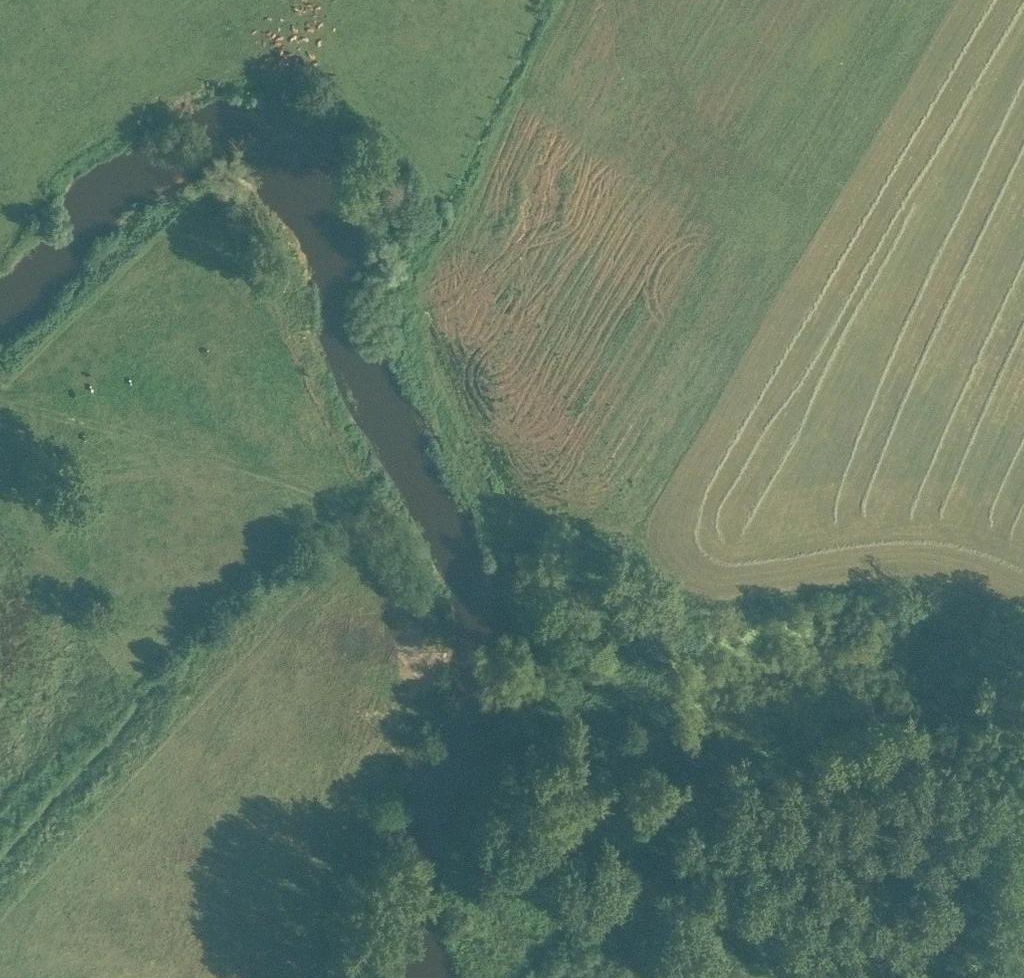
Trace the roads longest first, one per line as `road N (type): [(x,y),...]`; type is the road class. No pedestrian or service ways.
road 1 (track): [(339,977),(332,958),(341,892),(442,685),(415,604),(379,540),(274,590),(0,886)]

